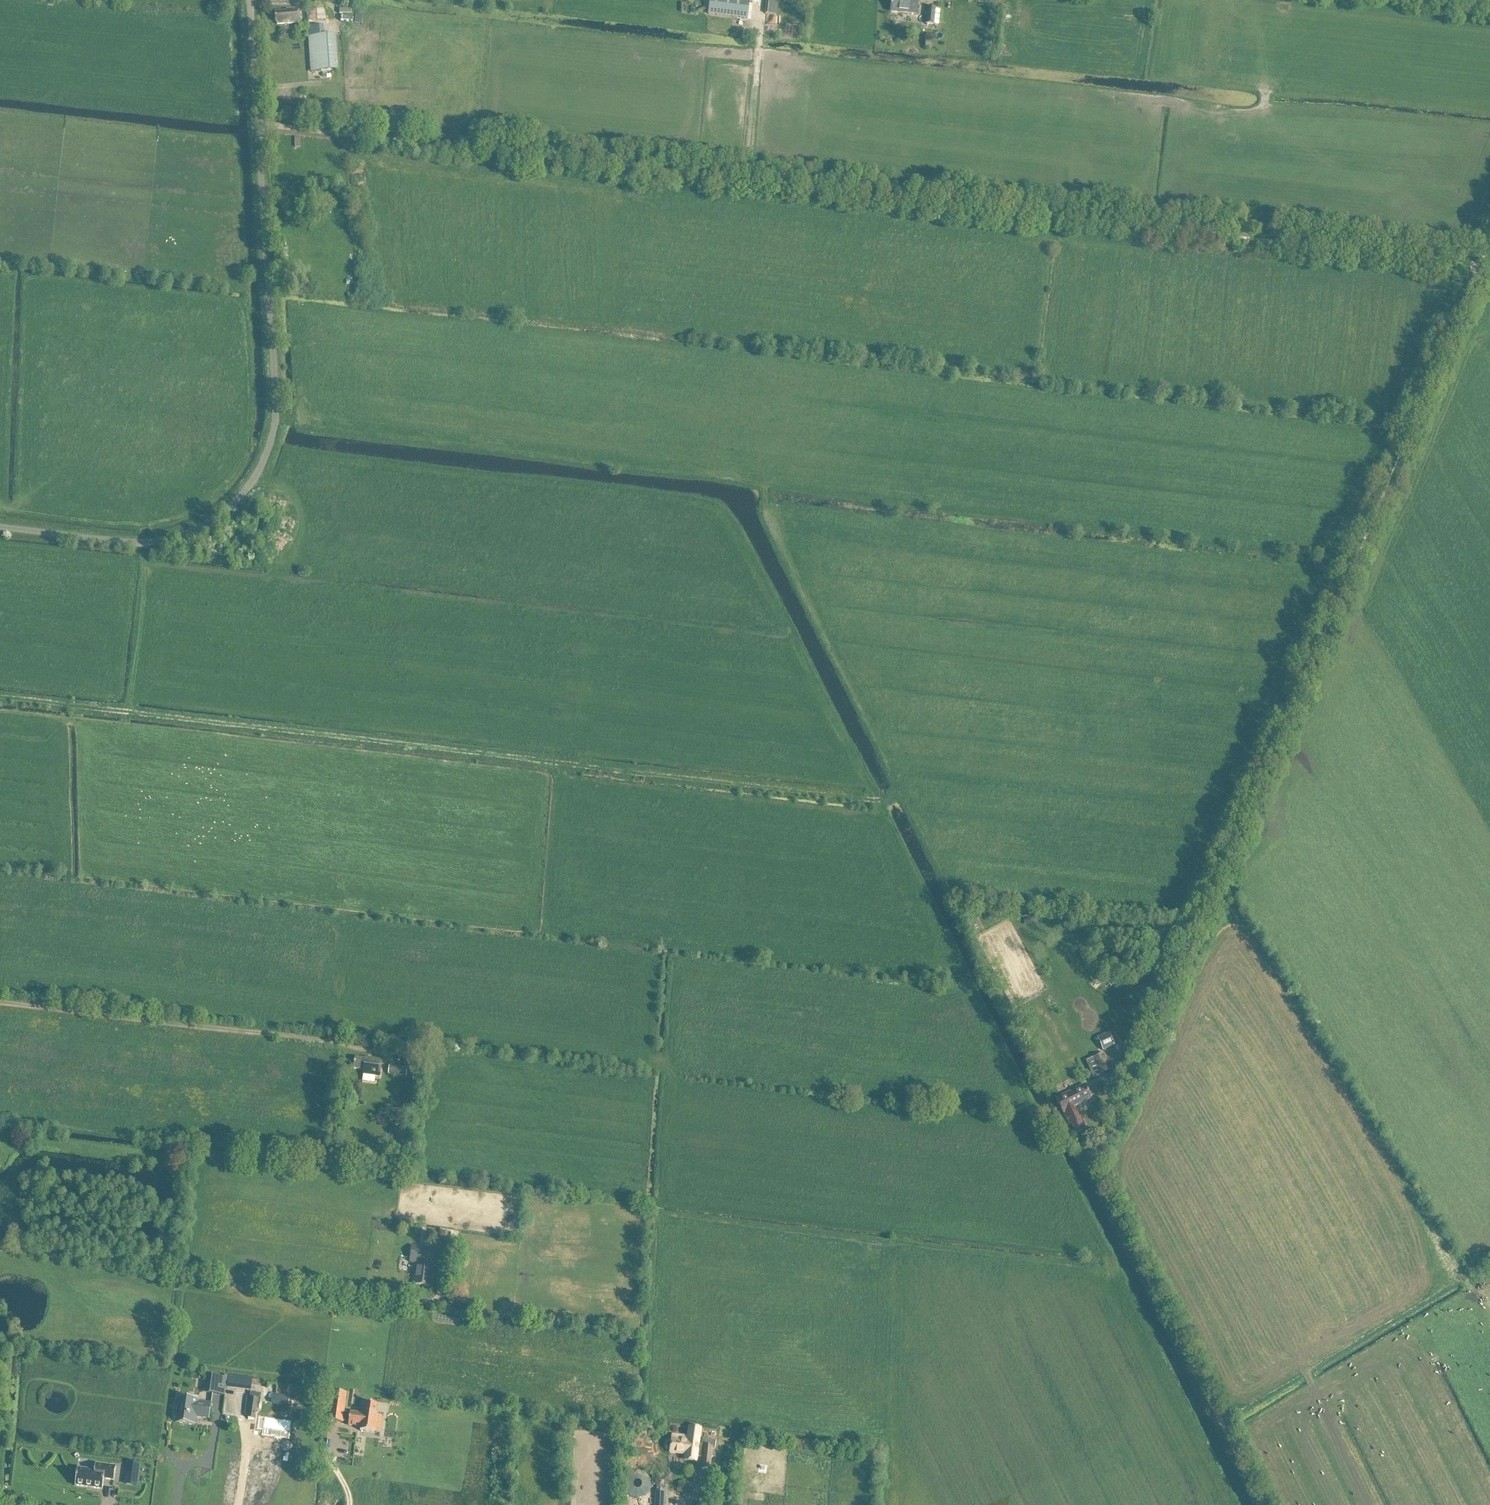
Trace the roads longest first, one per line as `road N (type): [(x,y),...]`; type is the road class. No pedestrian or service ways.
road 1 (unclassified): [(0,525),(138,545),(184,534),(227,509),(259,472),(275,400),(250,0)]
road 2 (track): [(0,1249),(396,1303),(442,1295),(442,1275)]
road 3 (track): [(1127,1092),(1097,1167),(1264,1504)]
road 4 (track): [(0,1001),(394,1053)]

